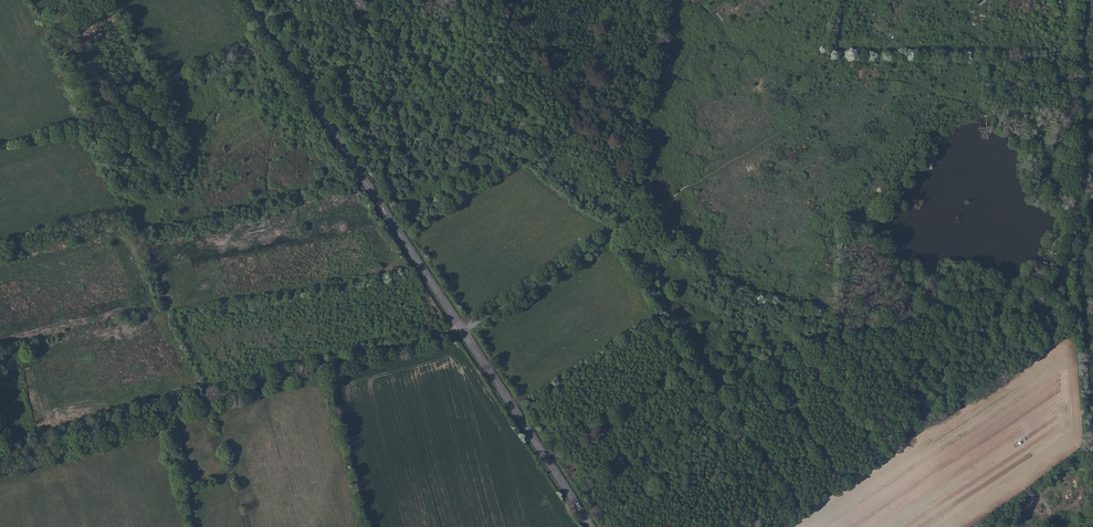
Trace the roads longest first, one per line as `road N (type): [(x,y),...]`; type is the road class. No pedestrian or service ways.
road 1 (unclassified): [(0,457),(462,330)]
road 2 (track): [(1082,0),(1072,212),(1092,438)]
road 3 (tertiary): [(462,330),(246,0)]
road 4 (tertiary): [(591,526),(462,330)]
road 5 (track): [(462,330),(653,209)]
road 6 (track): [(970,526),(1092,439)]

